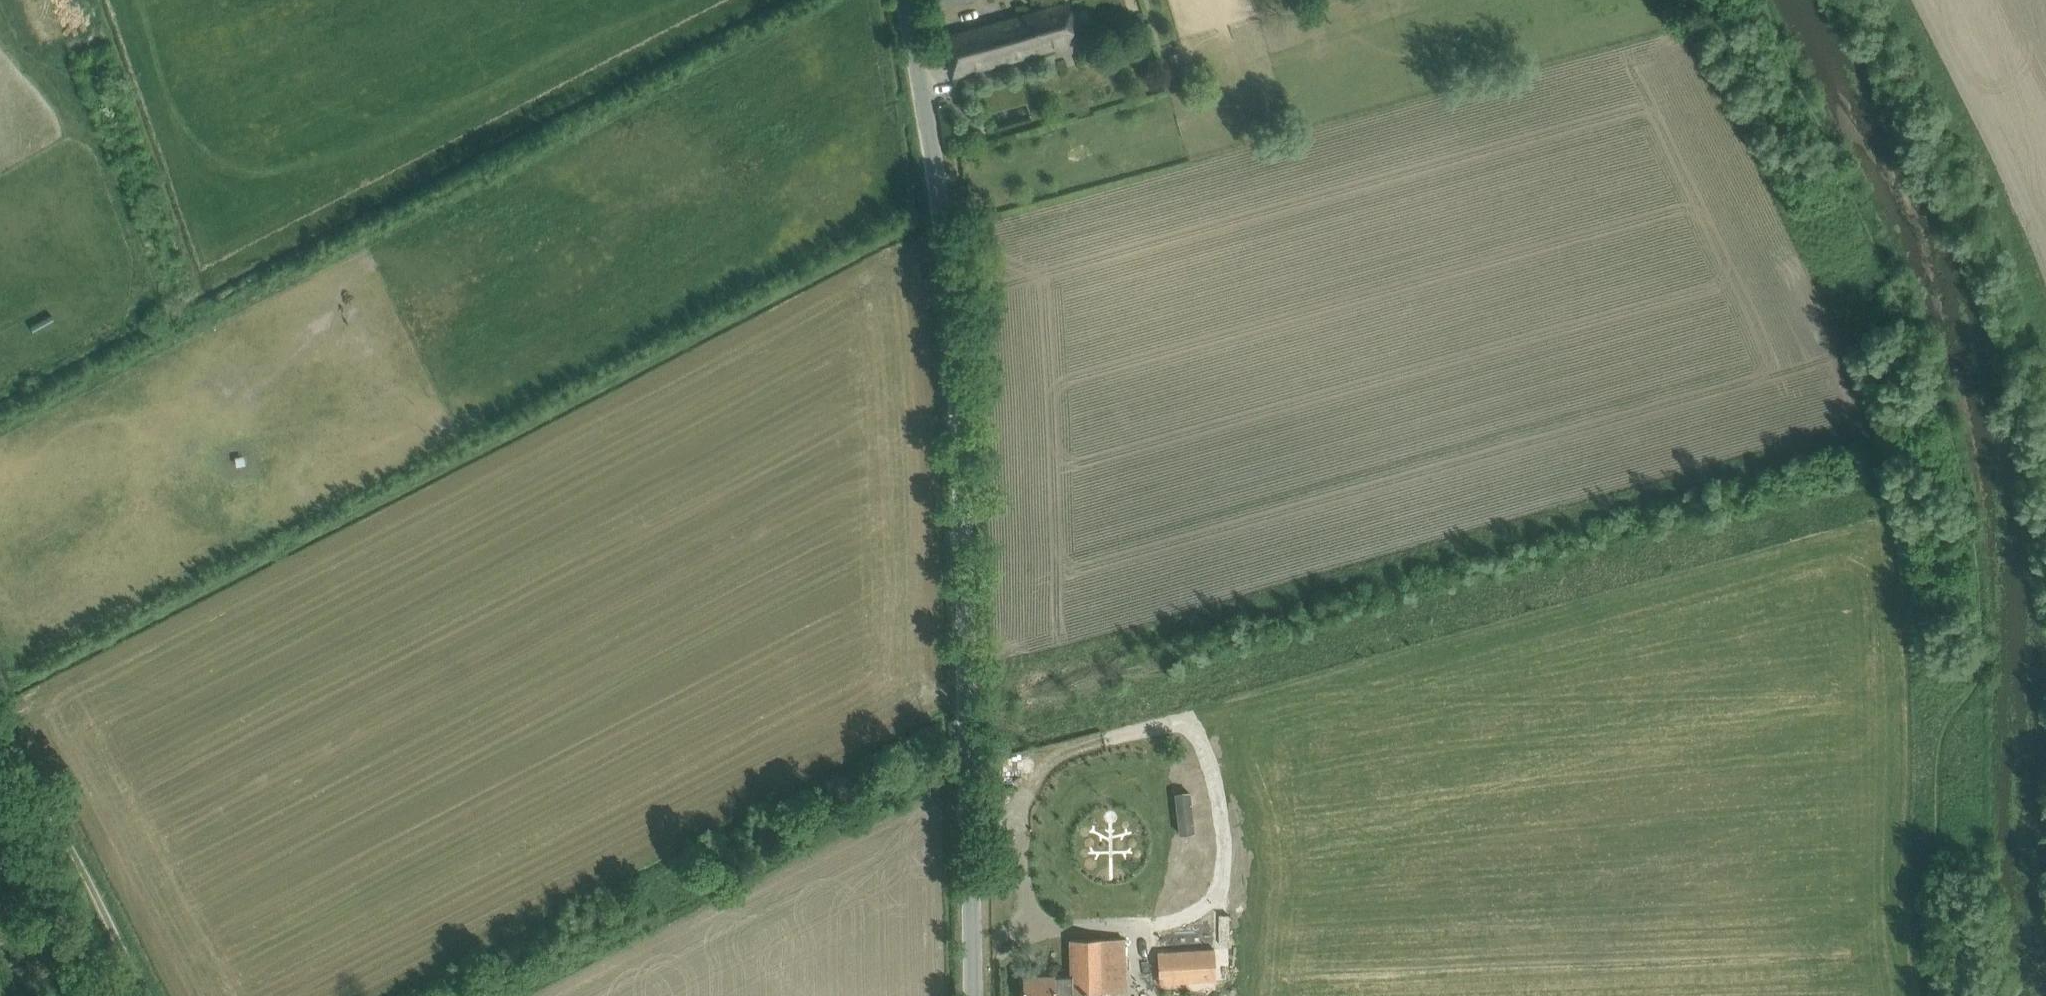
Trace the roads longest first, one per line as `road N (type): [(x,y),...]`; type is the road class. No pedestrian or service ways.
road 1 (unclassified): [(974,995),(959,390),(943,217),(905,0)]
road 2 (track): [(144,995),(0,713)]

